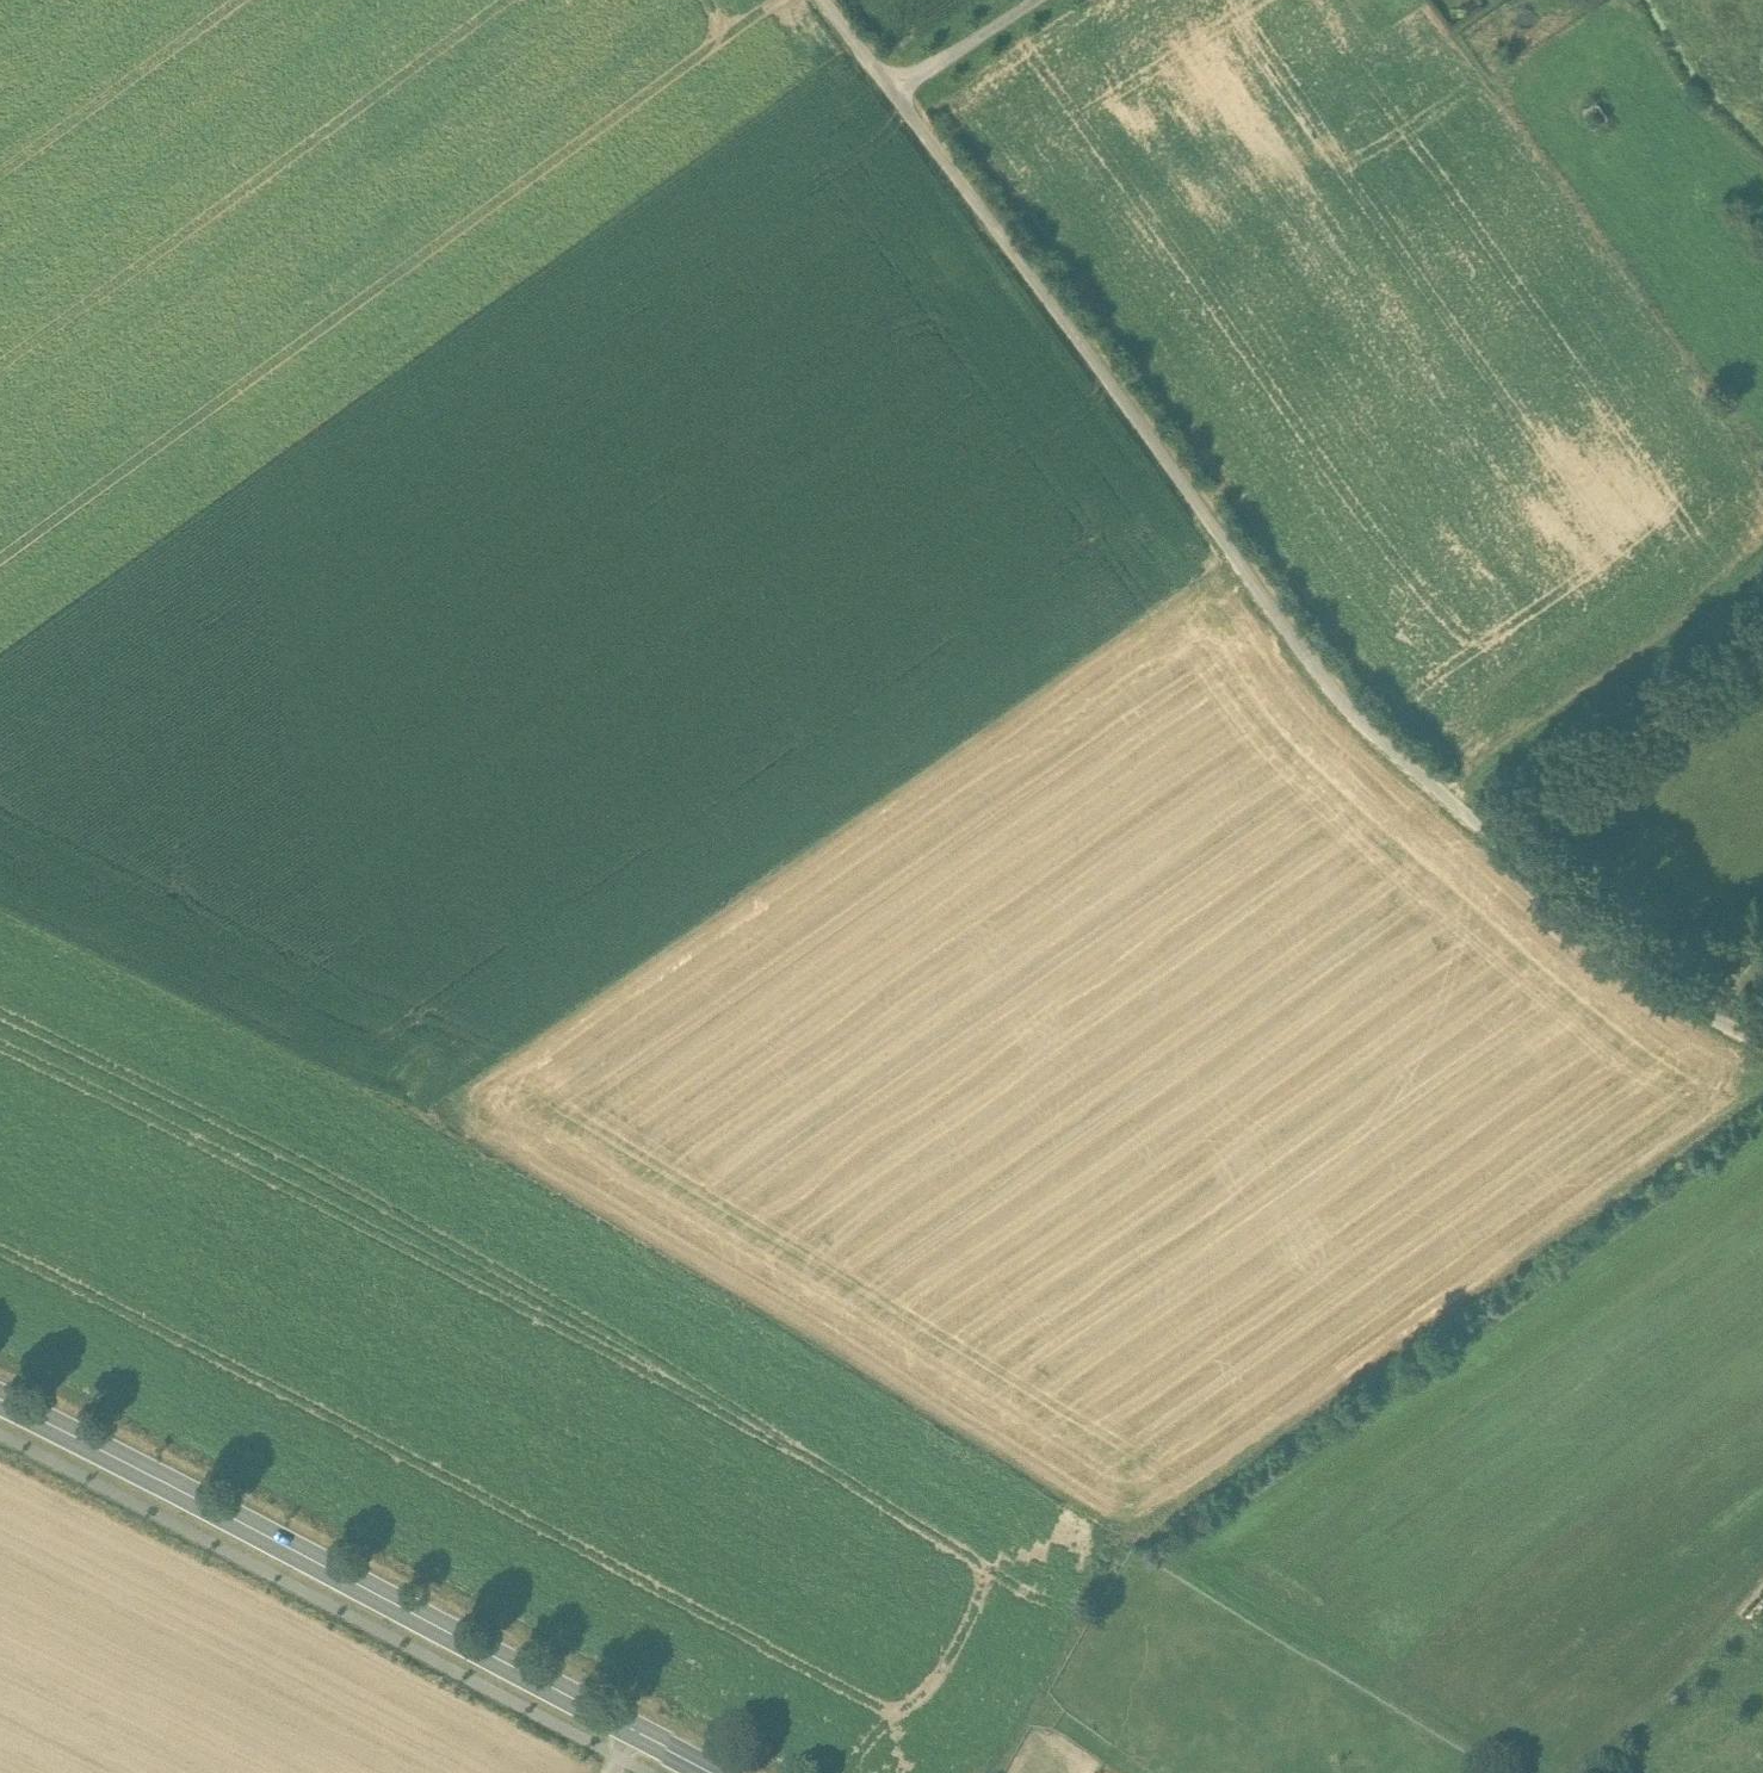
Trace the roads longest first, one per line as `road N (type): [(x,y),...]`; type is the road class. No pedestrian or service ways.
road 1 (unclassified): [(824,0),(1337,699),(1650,974),(1762,1042)]
road 2 (secondary): [(716,1772),(0,1402)]

